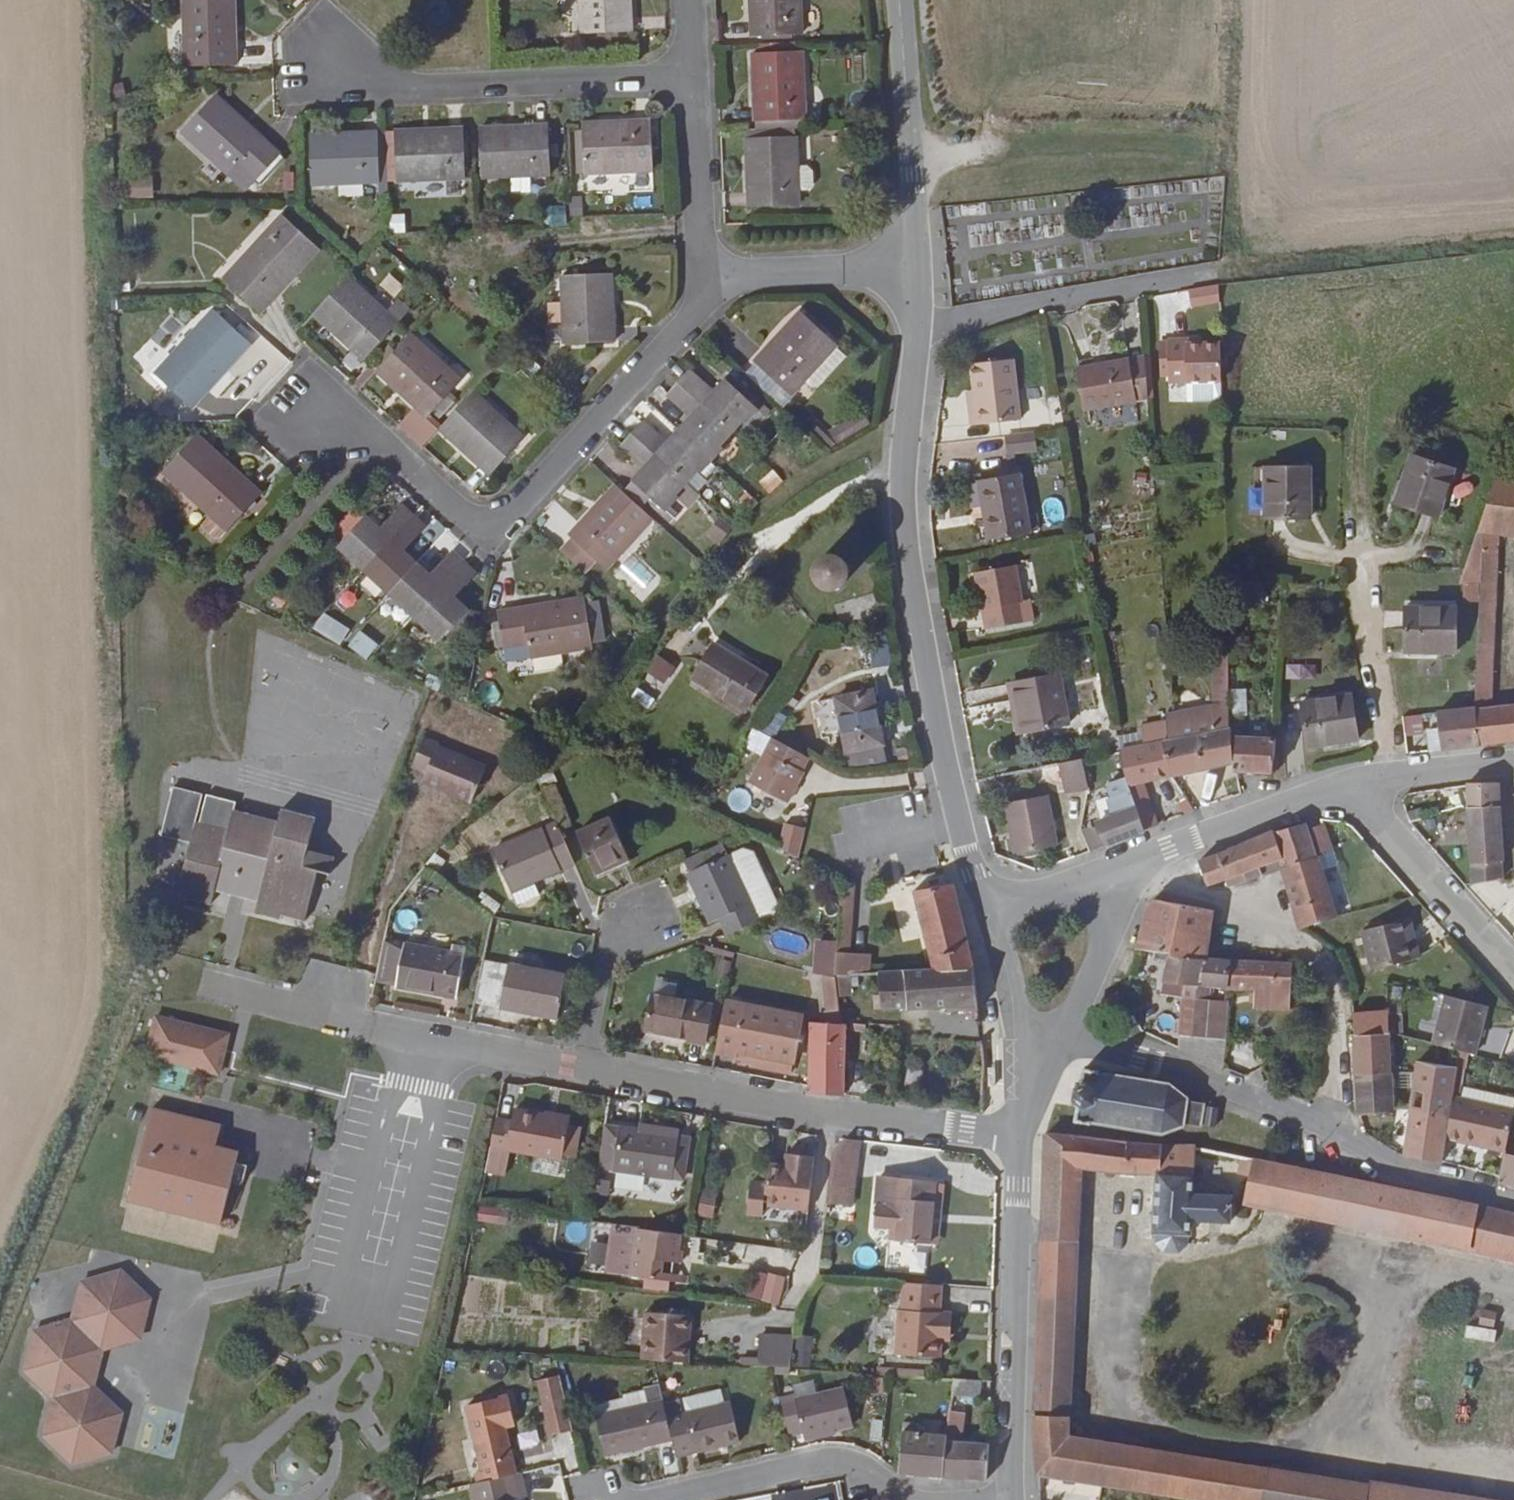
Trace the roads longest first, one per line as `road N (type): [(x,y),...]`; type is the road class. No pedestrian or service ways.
road 1 (residential): [(993,907),(964,842),(906,553),(919,333)]
road 2 (residential): [(711,272),(703,309),(493,533),(367,429),(326,417)]
road 3 (residential): [(1066,1033),(1187,1070),(1433,1176),(1513,1197)]
road 4 (residential): [(584,1065),(833,1115),(1020,1136)]
road 5 (residential): [(329,49),(383,80),(697,77)]
road 6 (residential): [(218,988),(584,1065)]
road 7 (unclassified): [(1012,1498),(1020,1136)]
road 8 (track): [(910,152),(1080,142),(1222,155)]
road 9 (residential): [(919,333),(1214,272)]
road 10 (track): [(1513,238),(1214,272)]
road 11 (residential): [(1347,791),(1256,813),(1075,884)]
road 12 (residential): [(662,1499),(844,1459),(911,1499)]
road 13 (residential): [(923,263),(899,0)]
road 14 (residential): [(1347,791),(1513,977)]
road 15 (residential): [(923,263),(711,272)]
road 16 (residential): [(711,272),(697,77)]
road 17 (residential): [(1066,1033),(1110,933),(1075,884)]
road 18 (residential): [(1513,765),(1417,773),(1347,791)]
road 19 (residential): [(584,1065),(615,944),(643,927)]
road 20 (residential): [(993,907),(1025,1034)]

